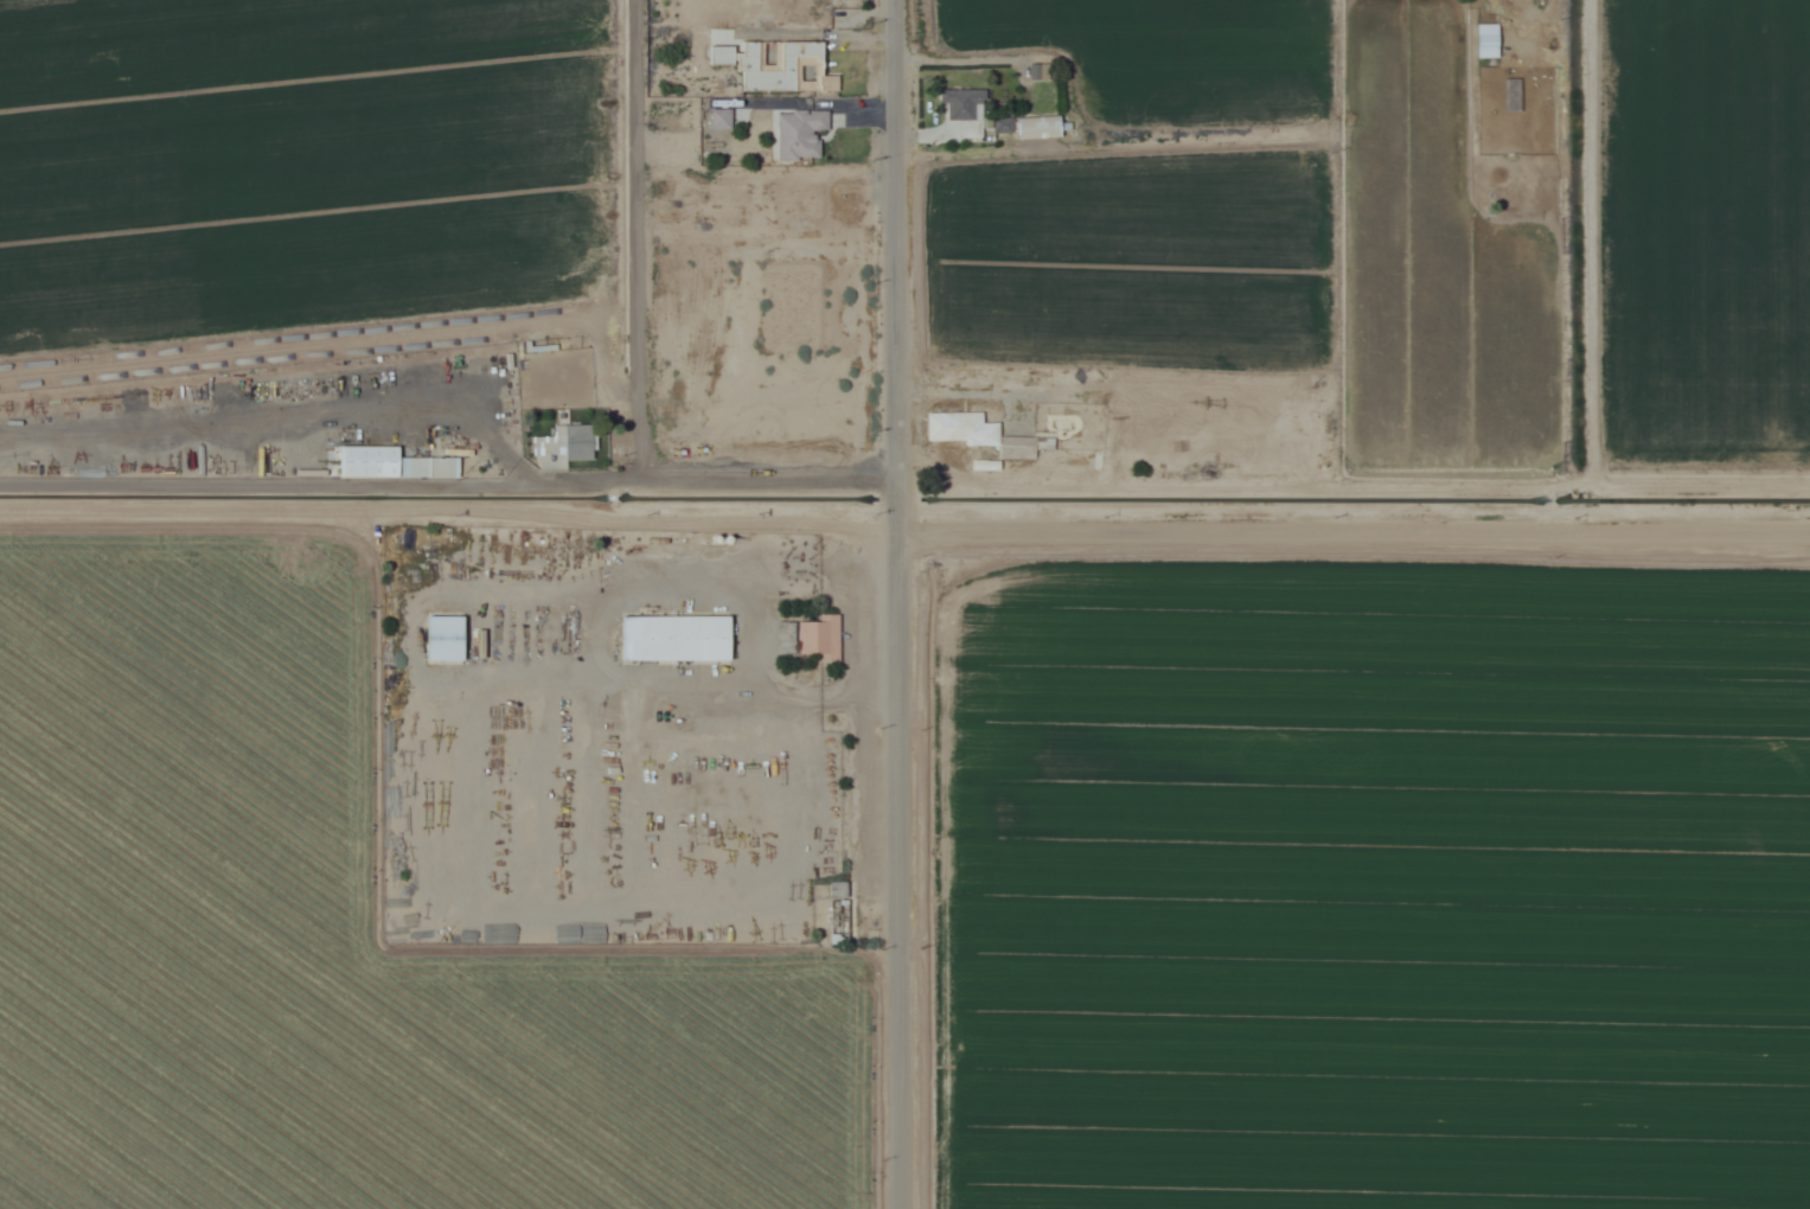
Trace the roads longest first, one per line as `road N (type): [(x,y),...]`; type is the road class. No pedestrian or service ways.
road 1 (residential): [(907,1208),(907,455),(892,0)]
road 2 (residential): [(907,519),(1809,515)]

